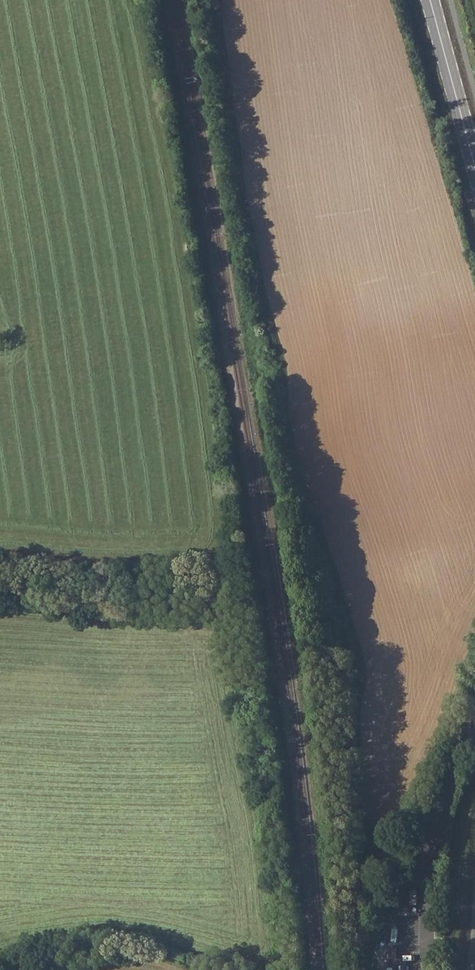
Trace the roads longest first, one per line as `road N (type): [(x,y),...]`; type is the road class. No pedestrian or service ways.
road 1 (secondary): [(474,158),(432,0)]

